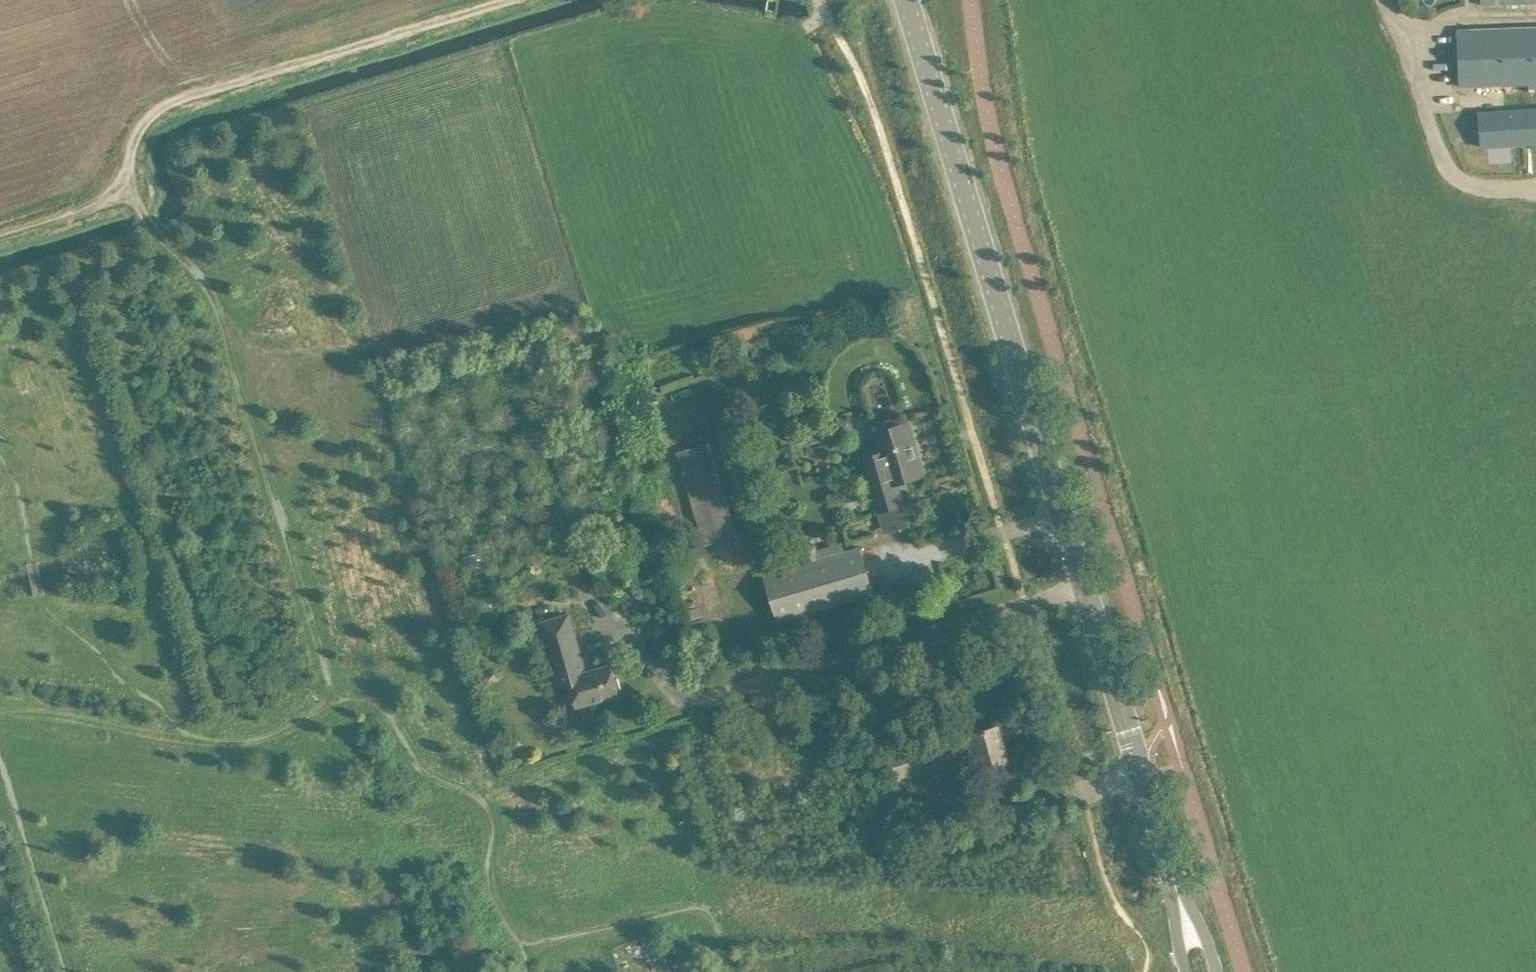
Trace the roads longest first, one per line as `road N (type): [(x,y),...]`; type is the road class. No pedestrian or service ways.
road 1 (tertiary): [(1171,870),(907,0)]

